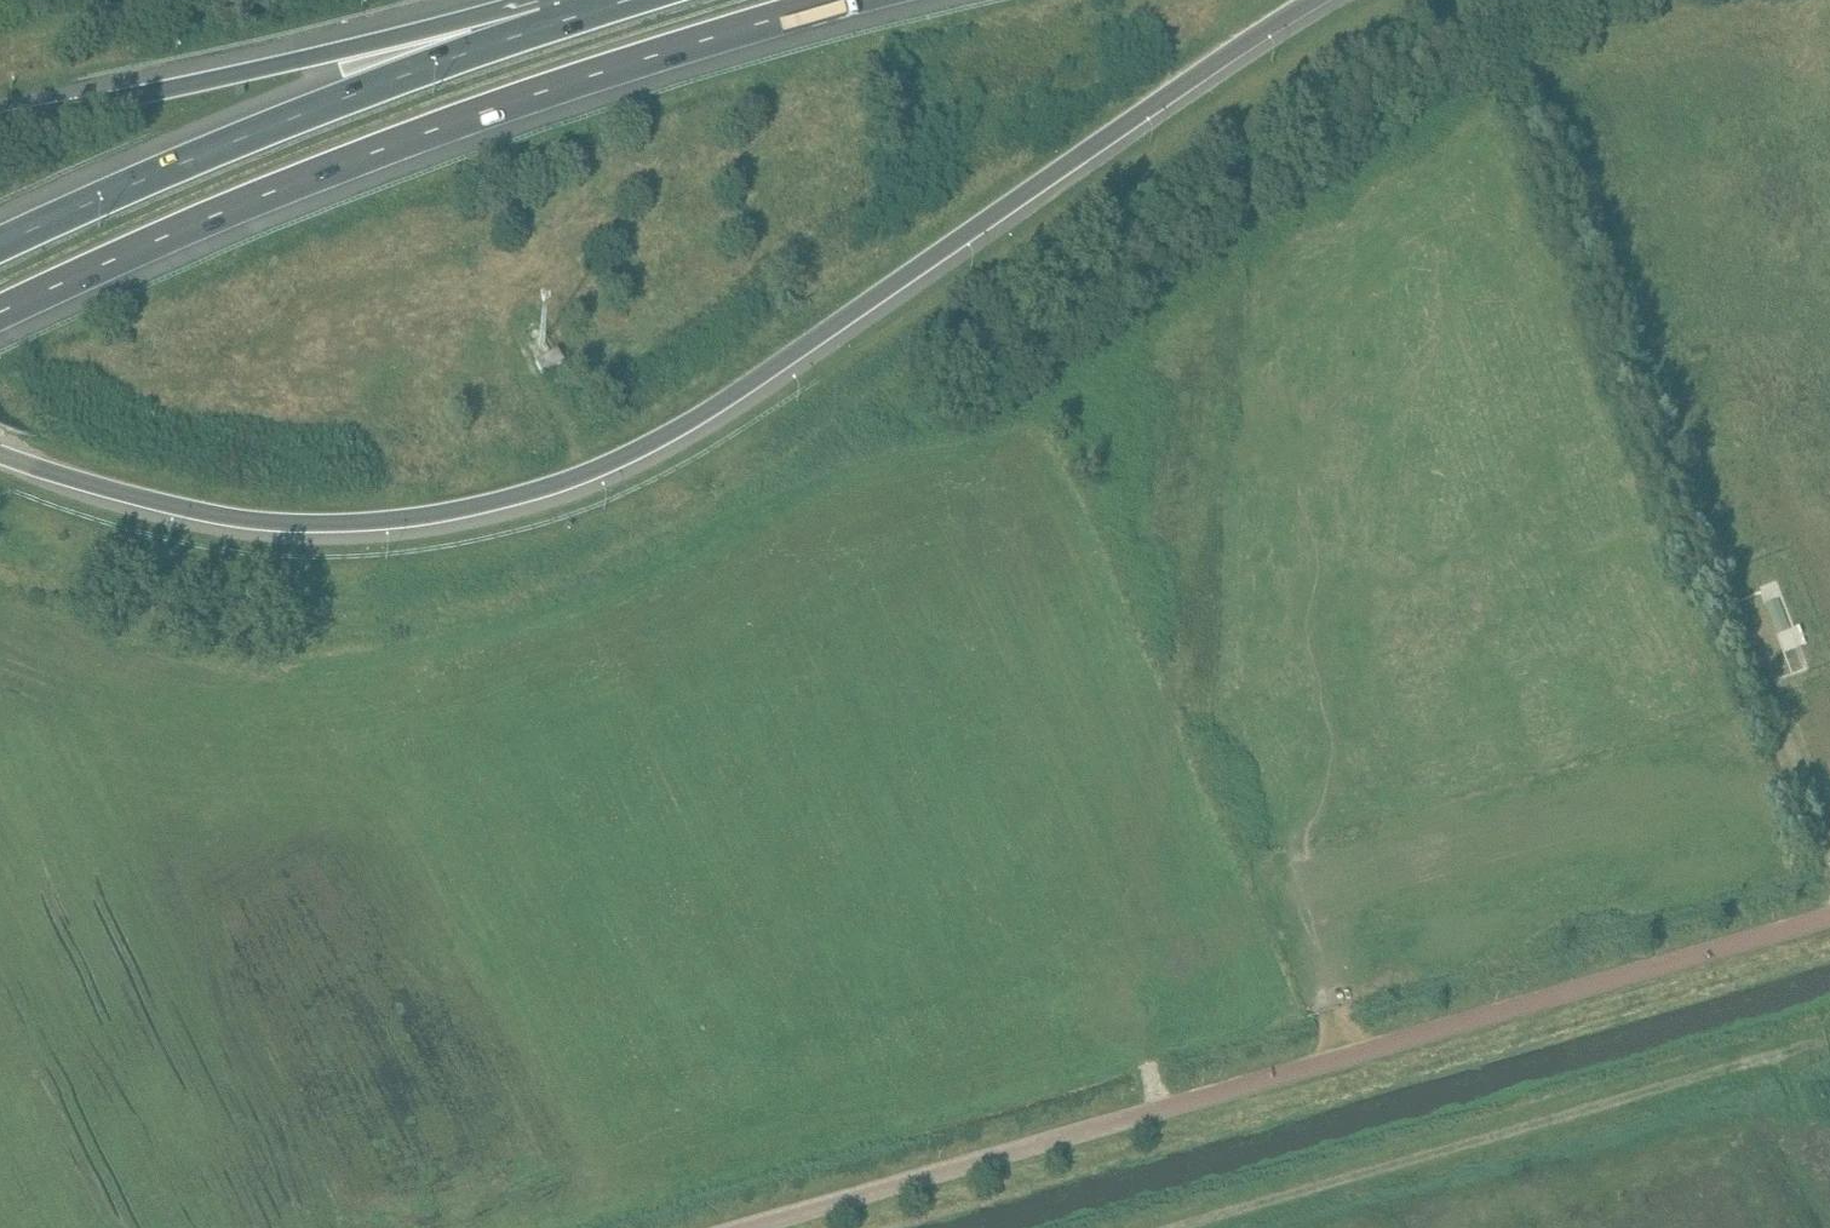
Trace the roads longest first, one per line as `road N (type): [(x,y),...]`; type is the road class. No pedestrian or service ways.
road 1 (motorway): [(0,450),(138,496),(258,519),(381,518),(491,501),(606,462),(703,412),(1314,0)]
road 2 (motorway): [(0,312),(308,174),(836,0)]
road 3 (motorway): [(544,23),(281,123),(0,244)]
road 4 (motorway): [(544,23),(345,49),(0,118)]

